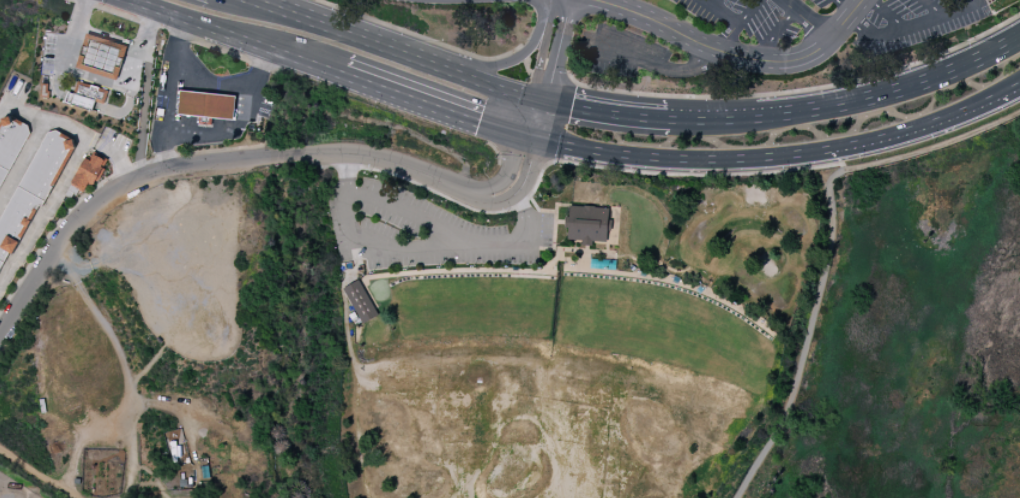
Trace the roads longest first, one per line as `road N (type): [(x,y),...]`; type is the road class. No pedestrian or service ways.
road 1 (residential): [(468,191),(383,158),(337,152),(167,168),(110,191),(71,223),(0,330)]
road 2 (primary): [(1019,36),(857,101),(672,119)]
road 3 (primary): [(529,134),(656,159),(825,151)]
road 4 (primary): [(126,0),(346,70)]
road 5 (primary): [(452,71),(246,0)]
road 6 (primary): [(825,151),(952,117),(1019,83)]
road 7 (primary): [(346,70),(529,134)]
road 8 (primary): [(672,119),(539,100)]

